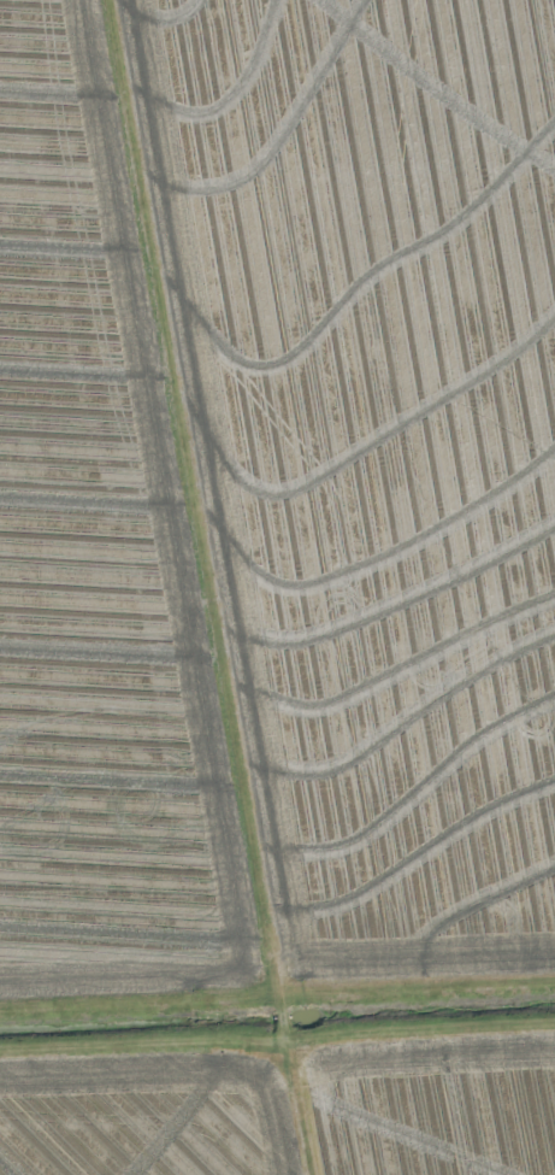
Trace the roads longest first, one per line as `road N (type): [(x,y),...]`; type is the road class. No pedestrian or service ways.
road 1 (track): [(321,1174),(123,0)]
road 2 (track): [(0,1053),(554,1029)]

